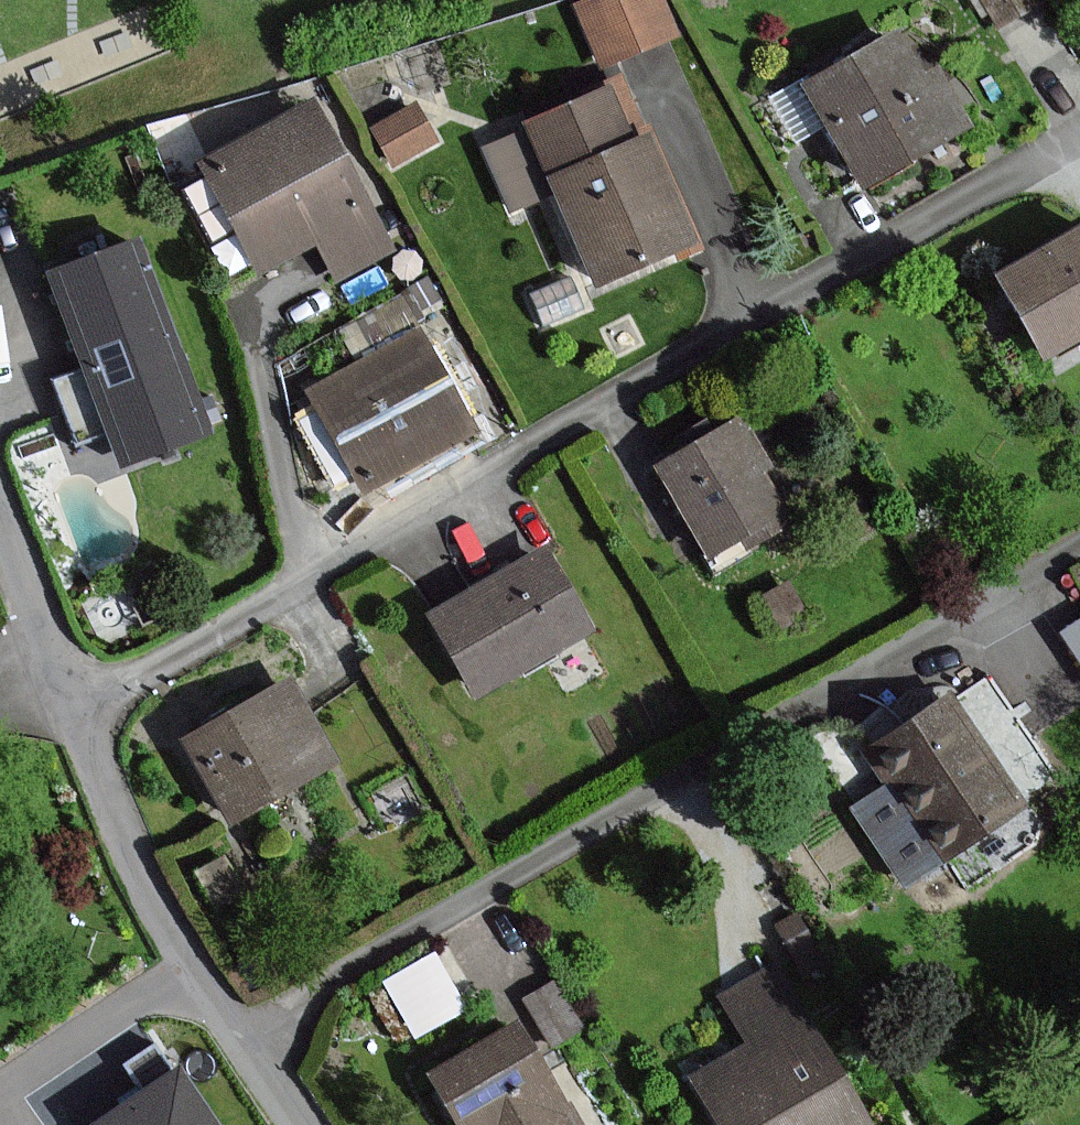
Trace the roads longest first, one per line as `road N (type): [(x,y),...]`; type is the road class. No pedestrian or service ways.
road 1 (residential): [(1074,141),(604,399),(271,604),(68,706)]
road 2 (residential): [(239,1040),(1079,536)]
road 3 (residential): [(68,706),(151,909),(192,972)]
road 4 (residential): [(0,1096),(192,972)]
road 5 (residential): [(0,522),(68,706)]

